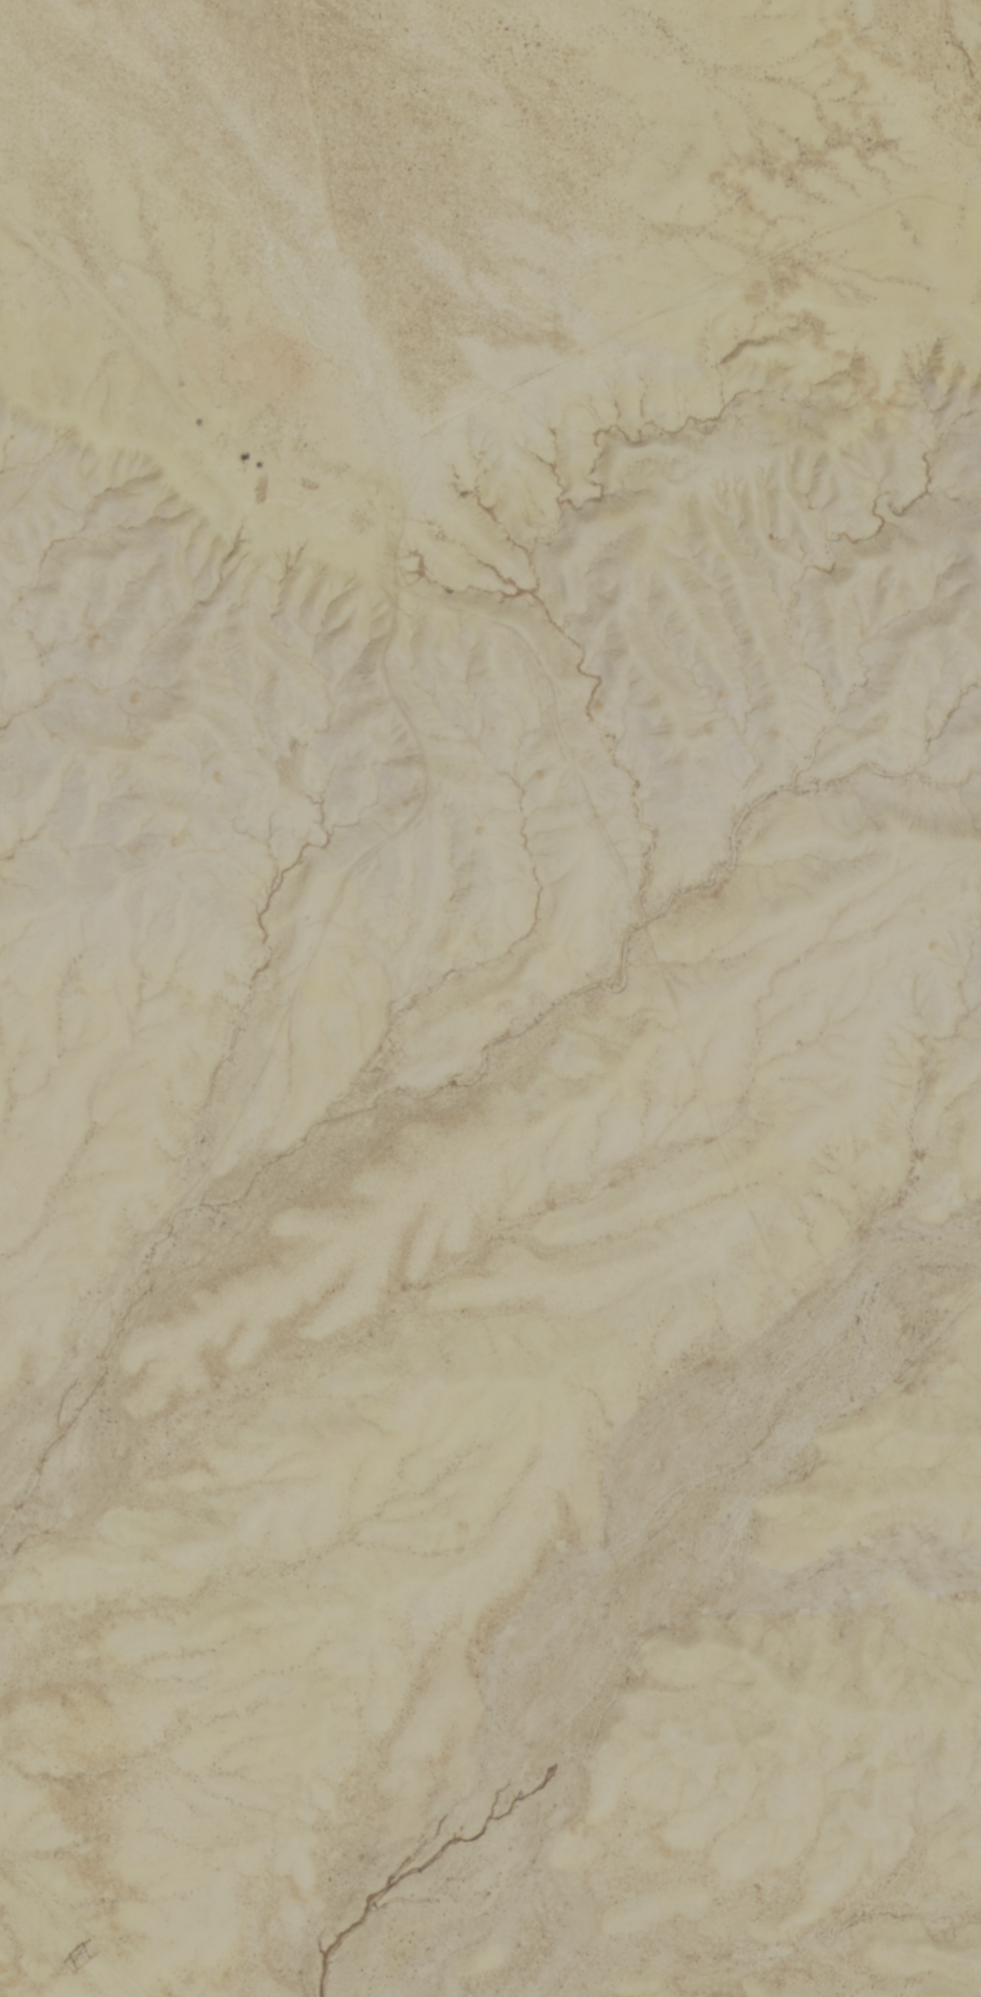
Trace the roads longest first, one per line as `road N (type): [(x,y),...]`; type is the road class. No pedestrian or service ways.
road 1 (track): [(0,215),(117,320),(201,438)]

